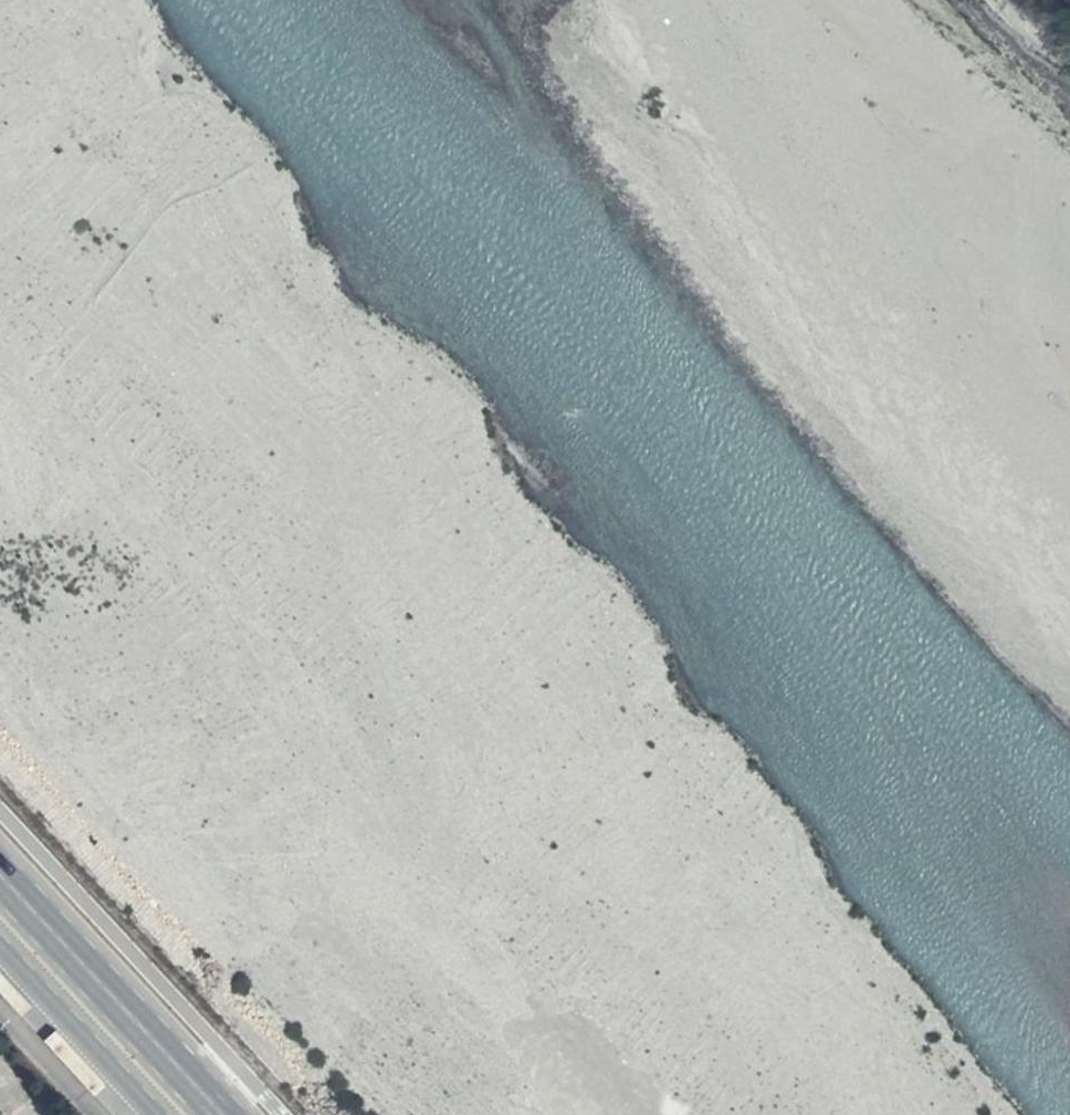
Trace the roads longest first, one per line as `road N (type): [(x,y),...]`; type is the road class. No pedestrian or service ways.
road 1 (primary): [(228,1114),(0,869)]
road 2 (tertiary): [(0,949),(154,1114)]

